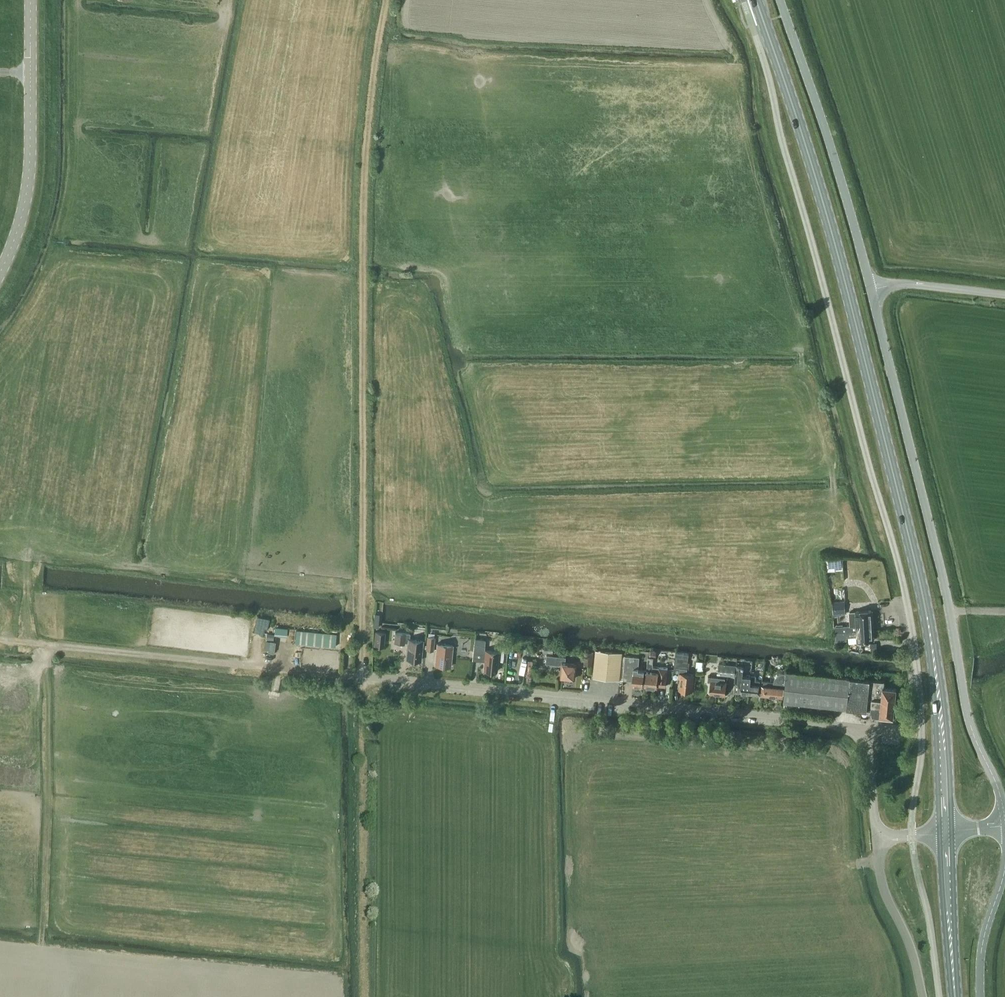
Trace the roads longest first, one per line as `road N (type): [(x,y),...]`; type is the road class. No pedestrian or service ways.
road 1 (primary): [(946,832),(938,685),(916,567),(830,225),(757,0)]
road 2 (unclassified): [(1004,817),(967,710),(943,576),(871,288)]
road 3 (unclassified): [(866,730),(363,677)]
road 4 (track): [(363,285),(363,671)]
road 5 (track): [(363,677),(23,642)]
road 6 (track): [(363,683),(363,996)]
road 7 (unclassified): [(871,288),(780,0)]
road 8 (track): [(363,285),(365,170),(386,0)]
road 9 (unclassified): [(0,272),(29,177),(31,0)]
road 10 (unclassified): [(866,730),(913,732),(899,604)]
road 11 (unclassified): [(876,837),(884,890),(923,996)]
road 12 (primary): [(955,996),(946,832)]
road 13 (unclassified): [(1004,294),(906,283),(871,288)]
road 14 (unclassified): [(981,996),(984,940),(1004,869)]

